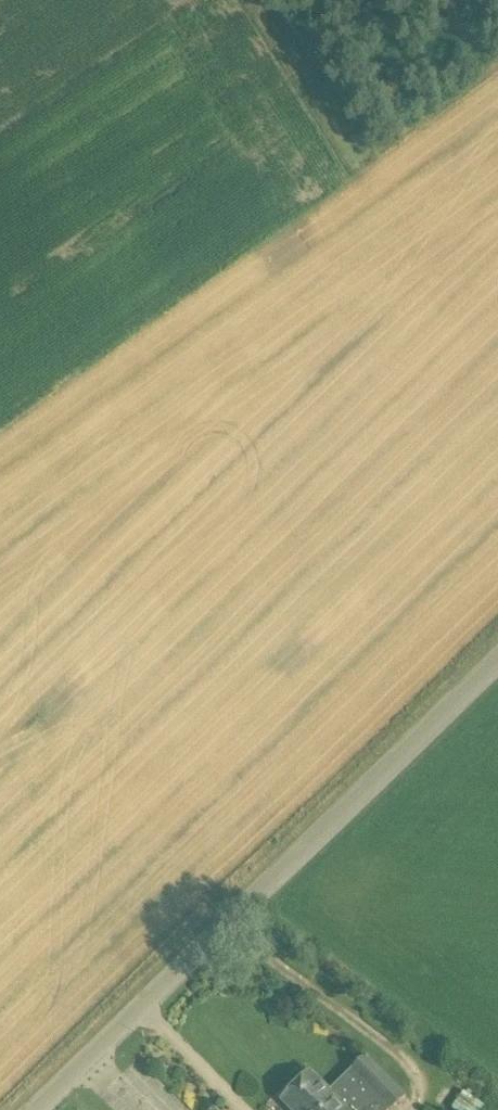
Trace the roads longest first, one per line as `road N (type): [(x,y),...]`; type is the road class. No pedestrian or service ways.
road 1 (unclassified): [(32,1109),(497,660)]

